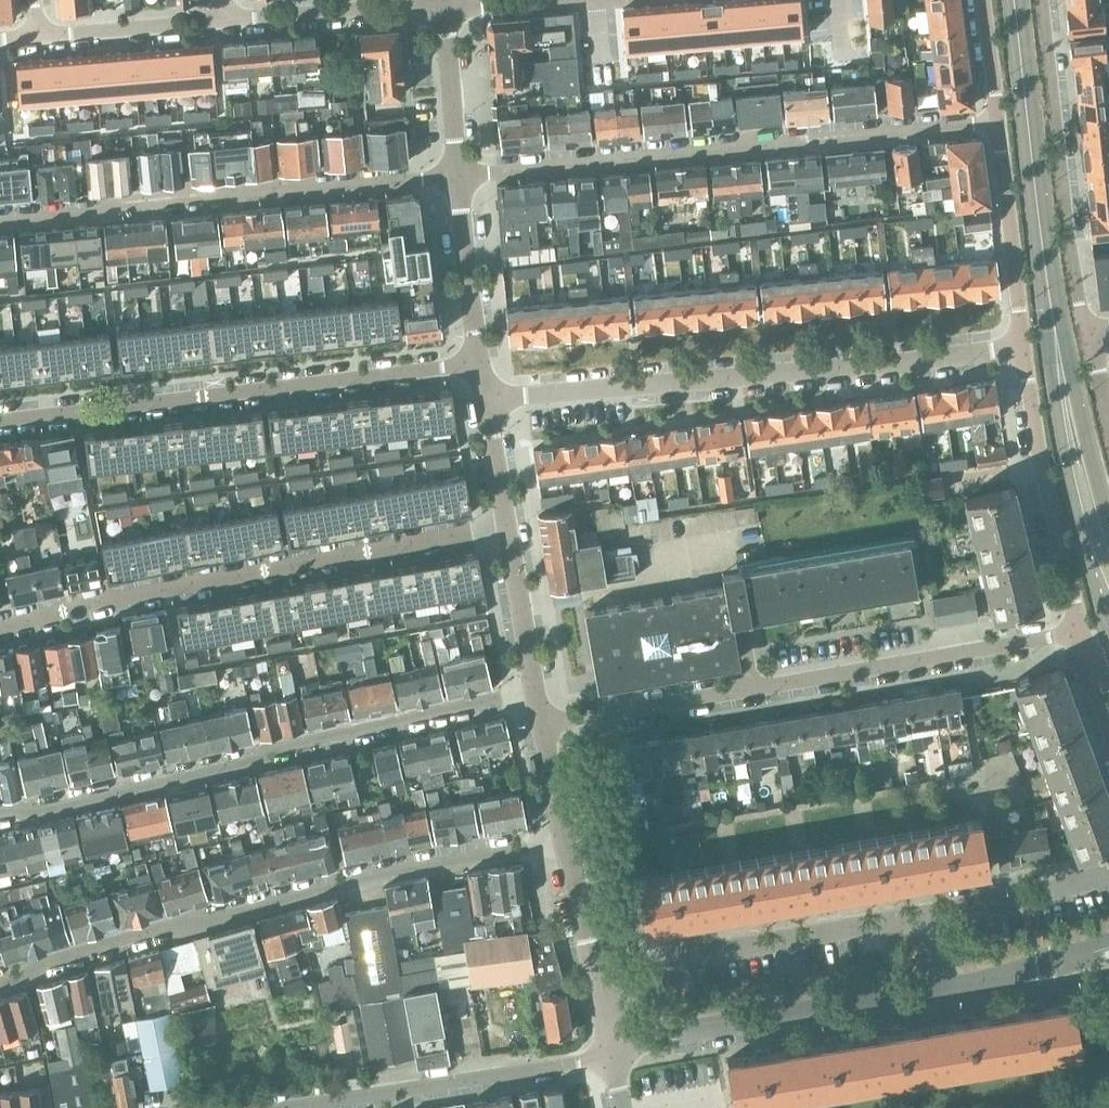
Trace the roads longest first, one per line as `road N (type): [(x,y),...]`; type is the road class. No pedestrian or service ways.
road 1 (residential): [(565,838),(422,863),(0,980)]
road 2 (residential): [(535,687),(35,811),(0,812)]
road 3 (residential): [(1081,633),(542,726)]
road 4 (residential): [(455,176),(997,121)]
road 5 (residential): [(485,399),(1022,345)]
road 6 (residential): [(0,627),(506,522)]
road 7 (residential): [(480,363),(0,419)]
road 8 (residential): [(455,176),(316,190),(292,185),(0,221)]
road 9 (secondary): [(1056,347),(1014,0)]
road 10 (residential): [(1088,336),(1065,231),(1041,0)]
road 11 (residential): [(611,1054),(943,987)]
road 12 (residential): [(611,1054),(290,1107)]
road 13 (residential): [(1022,345),(1037,455),(1081,633)]
road 14 (residential): [(929,916),(646,964)]
road 15 (secondary): [(1056,347),(1065,453),(1108,621)]
road 16 (residential): [(997,121),(1022,345)]
road 17 (residential): [(611,1054),(565,838)]
road 18 (residential): [(444,1),(226,19)]
road 19 (residential): [(480,363),(455,176)]
road 20 (residential): [(226,19),(38,34)]
road 21 (secondary): [(1108,526),(1056,347)]
road 22 (residential): [(1108,871),(929,916)]
road 23 (residential): [(455,176),(444,1)]
road 24 (residential): [(943,987),(1108,948)]
road 25 (residential): [(535,687),(506,522)]
road 26 (residential): [(506,522),(485,399)]
road 27 (residential): [(983,0),(997,121)]

